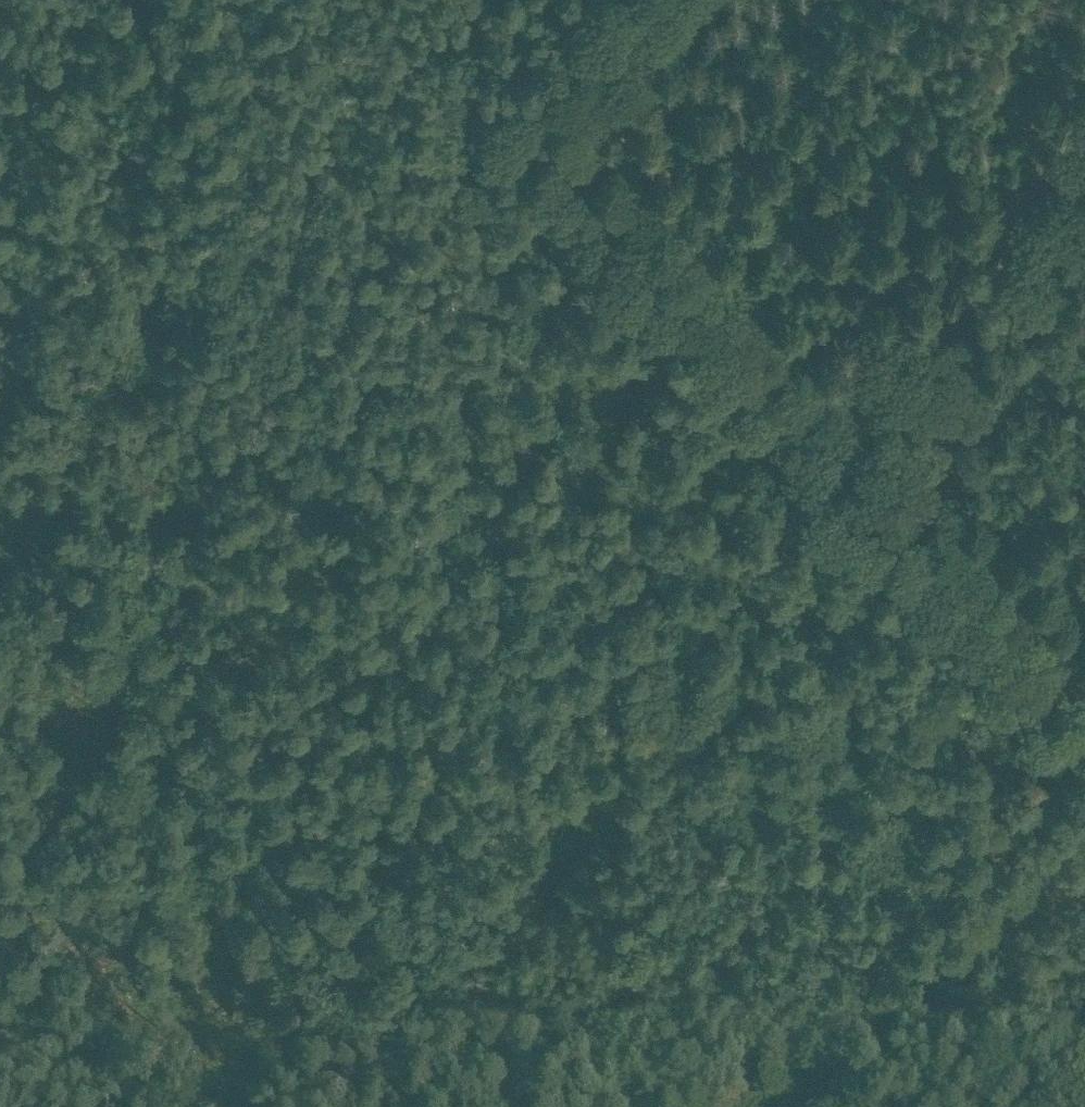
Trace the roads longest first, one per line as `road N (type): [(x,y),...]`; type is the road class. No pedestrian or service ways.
road 1 (track): [(818,483),(492,130)]
road 2 (track): [(818,483),(1084,159)]
road 3 (track): [(1084,768),(818,483)]
road 4 (track): [(597,0),(492,130)]

